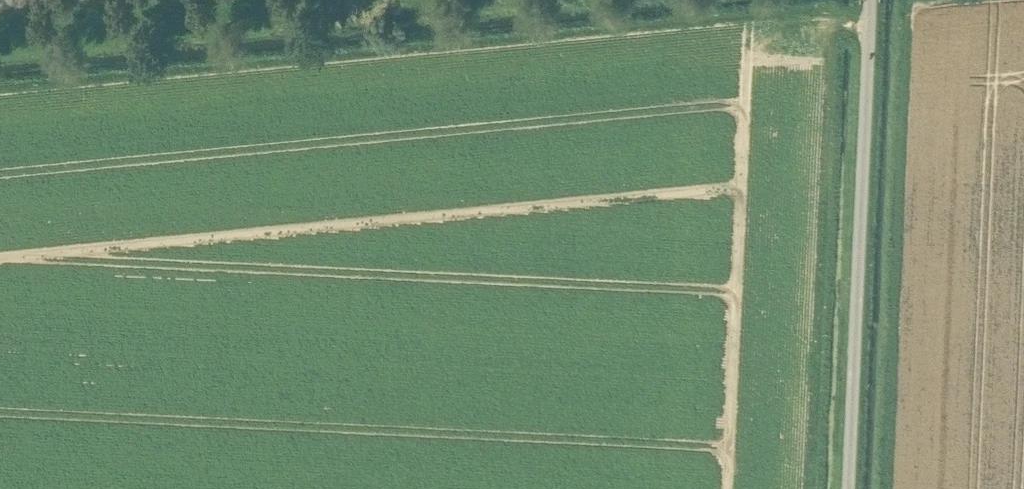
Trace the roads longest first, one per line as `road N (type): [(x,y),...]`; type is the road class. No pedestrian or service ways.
road 1 (unclassified): [(846,488),(866,0)]

